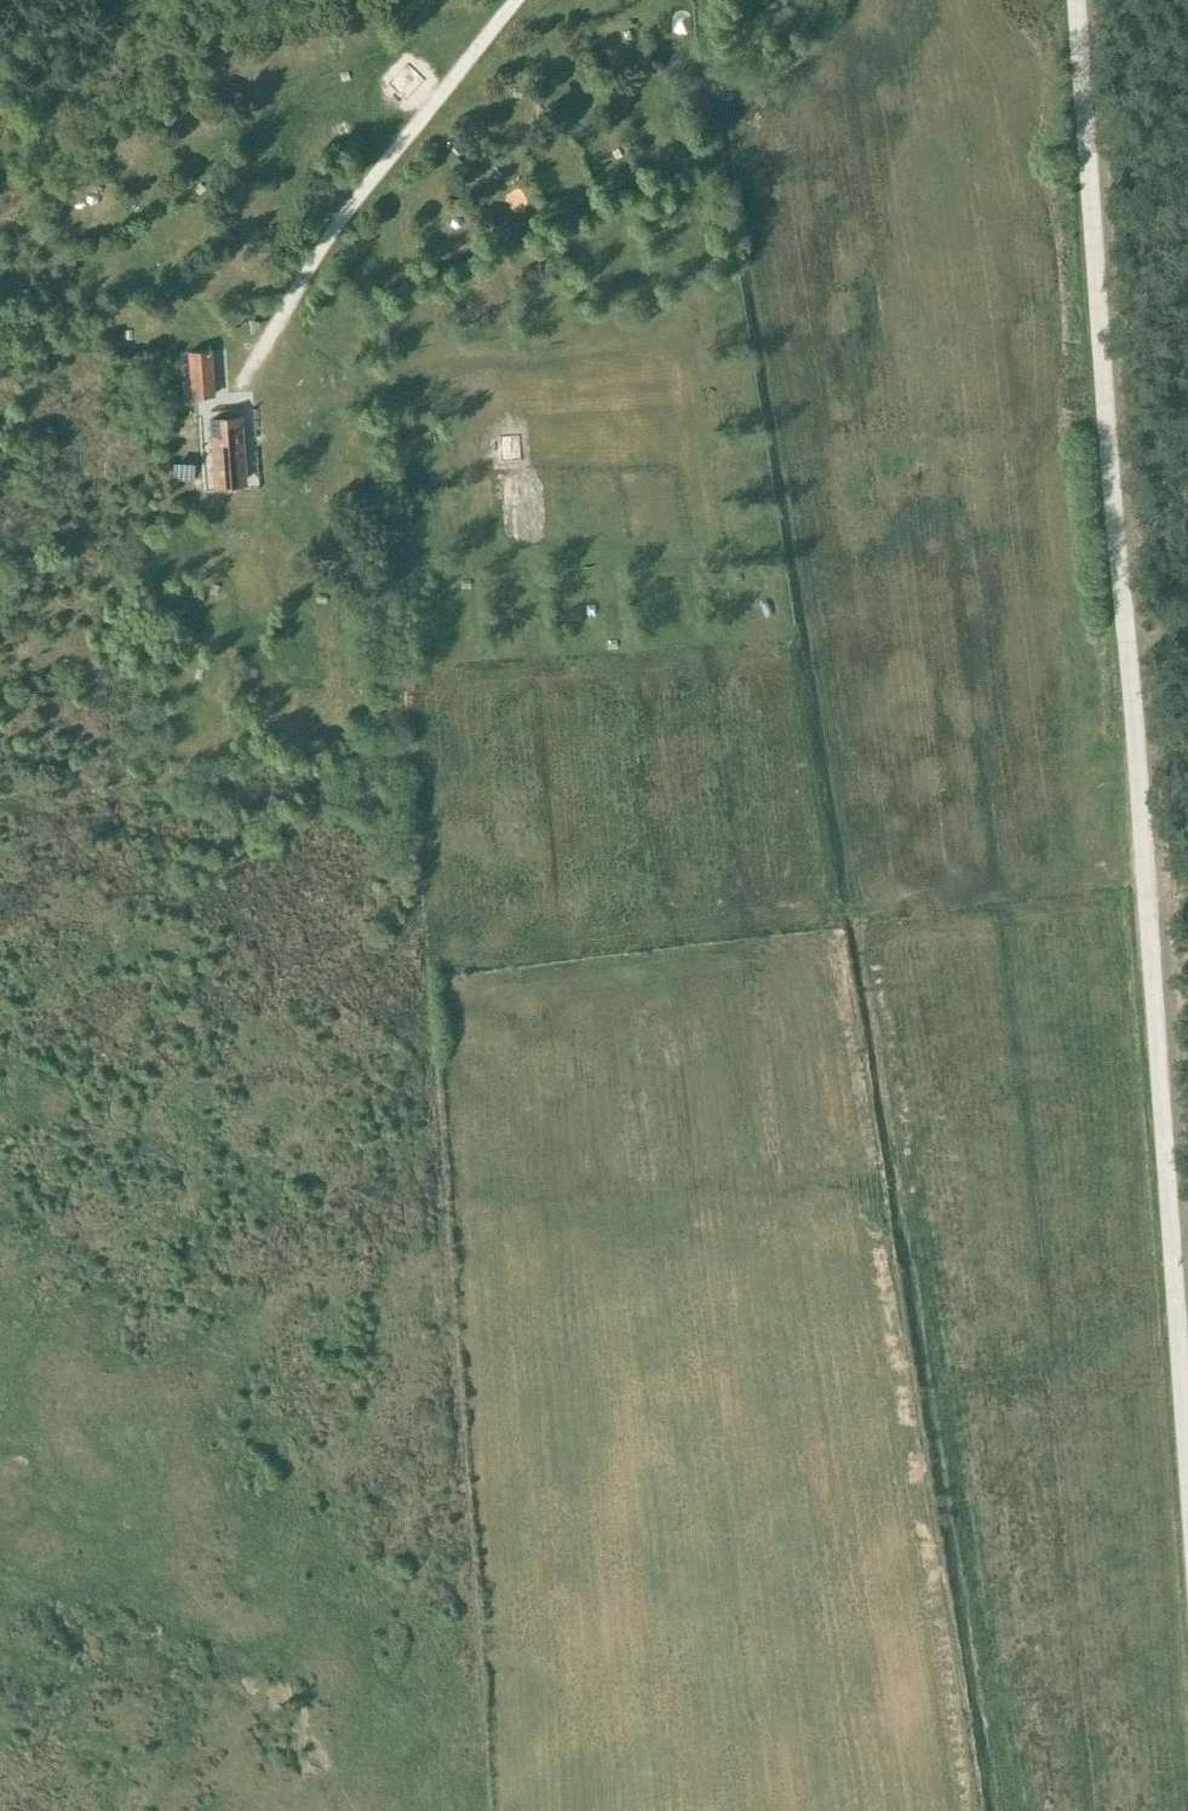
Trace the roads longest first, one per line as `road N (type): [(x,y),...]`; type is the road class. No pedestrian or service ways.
road 1 (unclassified): [(1187,1361),(1076,0)]
road 2 (track): [(503,0),(389,153),(304,240)]

